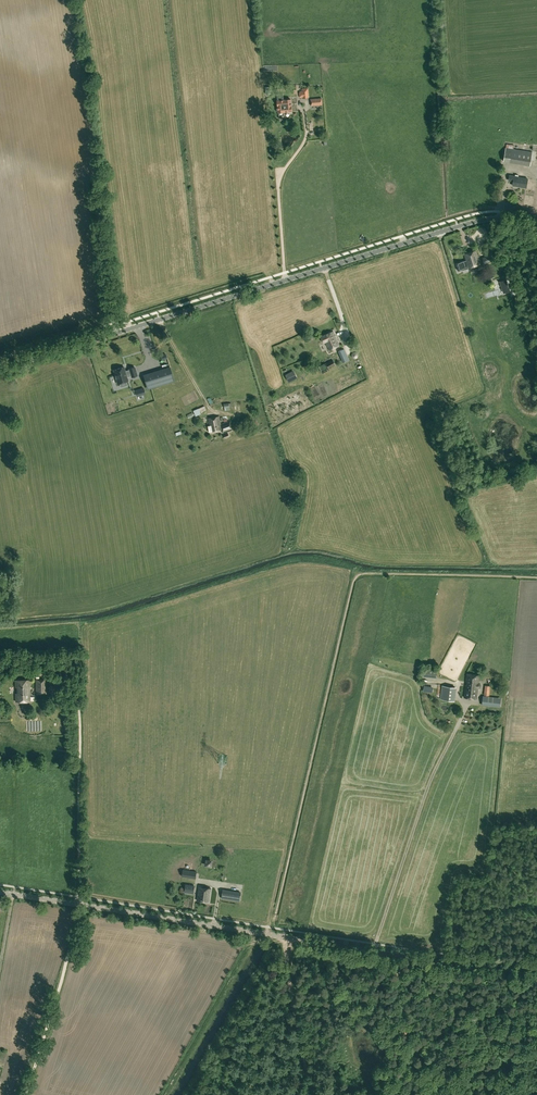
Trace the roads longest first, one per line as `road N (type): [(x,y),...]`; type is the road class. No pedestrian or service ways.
road 1 (tertiary): [(0,370),(474,222),(536,228)]
road 2 (unclassified): [(536,968),(407,956),(0,892)]
road 3 (track): [(470,702),(426,792),(375,951)]
road 4 (track): [(284,937),(309,1094)]

